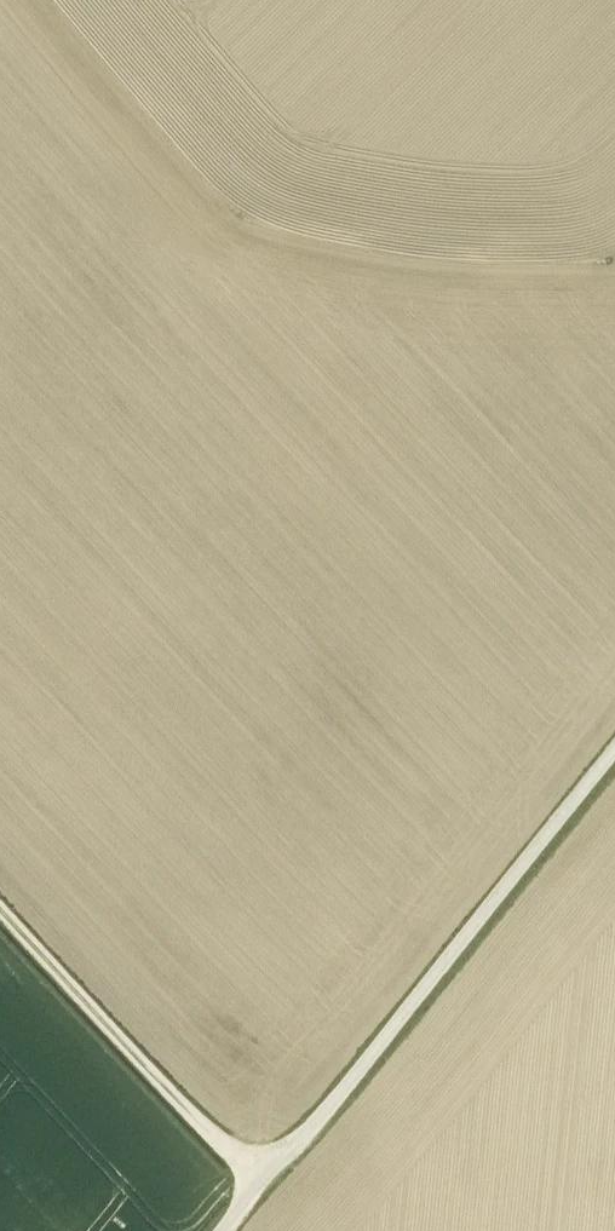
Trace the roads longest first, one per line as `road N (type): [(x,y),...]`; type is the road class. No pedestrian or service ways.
road 1 (unclassified): [(221,1230),(614,750)]
road 2 (track): [(266,1178),(178,1099),(0,907)]

